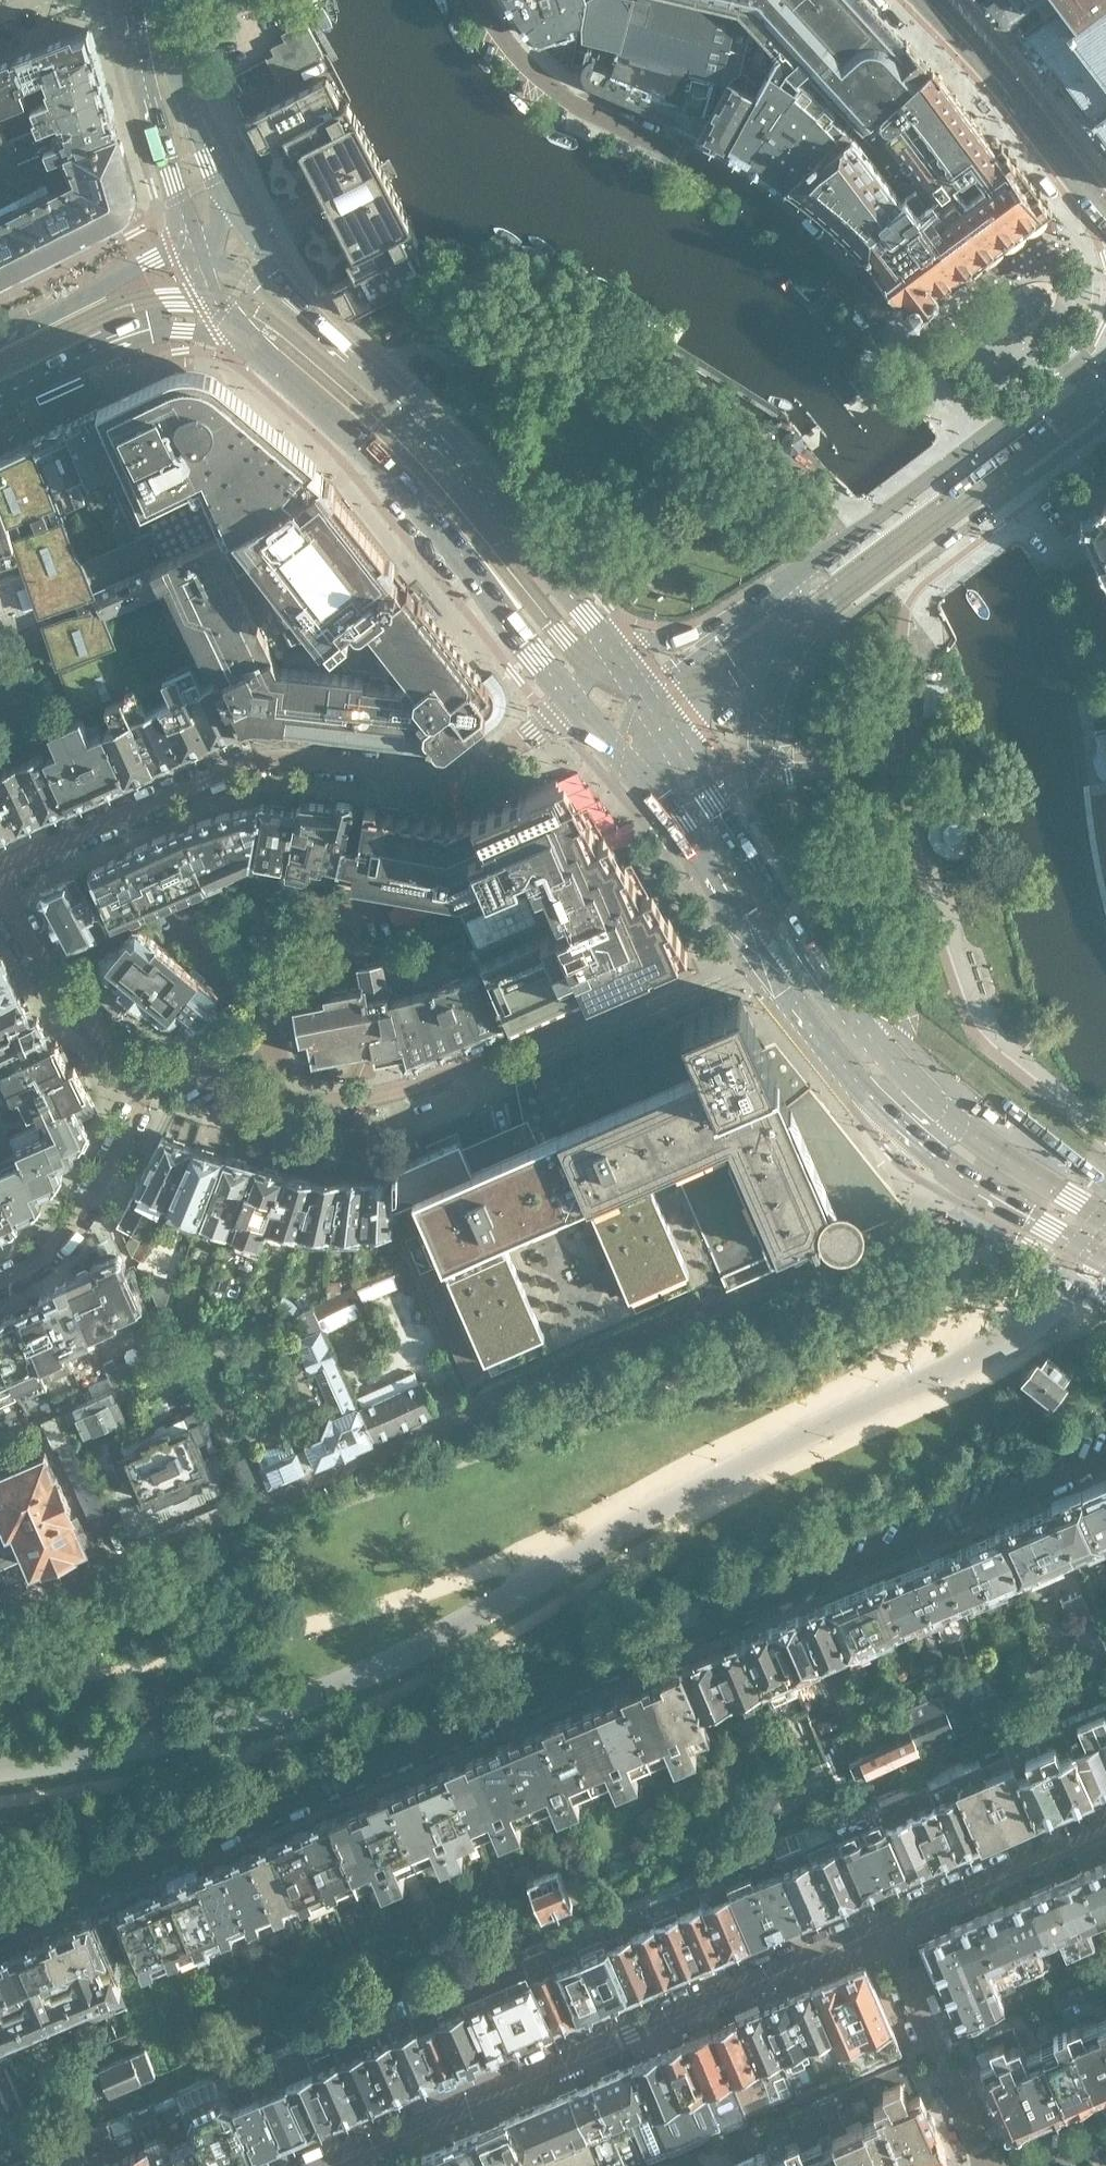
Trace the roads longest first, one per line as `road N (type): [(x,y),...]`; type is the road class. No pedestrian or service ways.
road 1 (residential): [(0,1930),(1105,1461)]
road 2 (residential): [(480,0),(506,43),(549,86),(780,214),(977,441)]
road 3 (residential): [(762,954),(389,1093),(276,1101),(158,1067)]
road 4 (residential): [(0,879),(15,863),(229,771),(288,759),(435,775),(473,767),(520,742),(570,701)]
road 5 (residential): [(882,1925),(319,2165)]
road 6 (primary): [(240,338),(363,452),(570,701)]
road 7 (primary): [(762,954),(854,1077),(933,1154),(1105,1260)]
road 8 (primary): [(601,636),(468,472),(324,335)]
road 9 (primary): [(1105,1217),(957,1125),(879,1053),(819,976)]
road 10 (primary): [(819,976),(645,703)]
road 11 (residential): [(977,441),(734,623)]
road 12 (residential): [(158,1067),(79,1217),(39,1259),(0,1280)]
road 13 (residential): [(986,2165),(882,1925)]
road 14 (primary): [(133,0),(189,244)]
road 15 (residential): [(158,1067),(94,1022),(52,980),(0,883)]
road 16 (residential): [(1105,1829),(882,1925)]
road 17 (primary): [(633,769),(680,823),(762,954)]
road 18 (secondary): [(189,244),(0,343)]
road 19 (primary): [(223,197),(178,90),(158,0)]
road 20 (residential): [(1025,483),(1105,641)]
road 21 (residential): [(1105,402),(1076,362),(977,441)]
road 22 (primary): [(324,335),(223,197)]
road 23 (secondary): [(324,335),(211,254)]
road 24 (secondary): [(0,392),(123,333)]
road 25 (residential): [(734,623),(668,641),(601,636)]
road 26 (residential): [(734,623),(645,703)]

